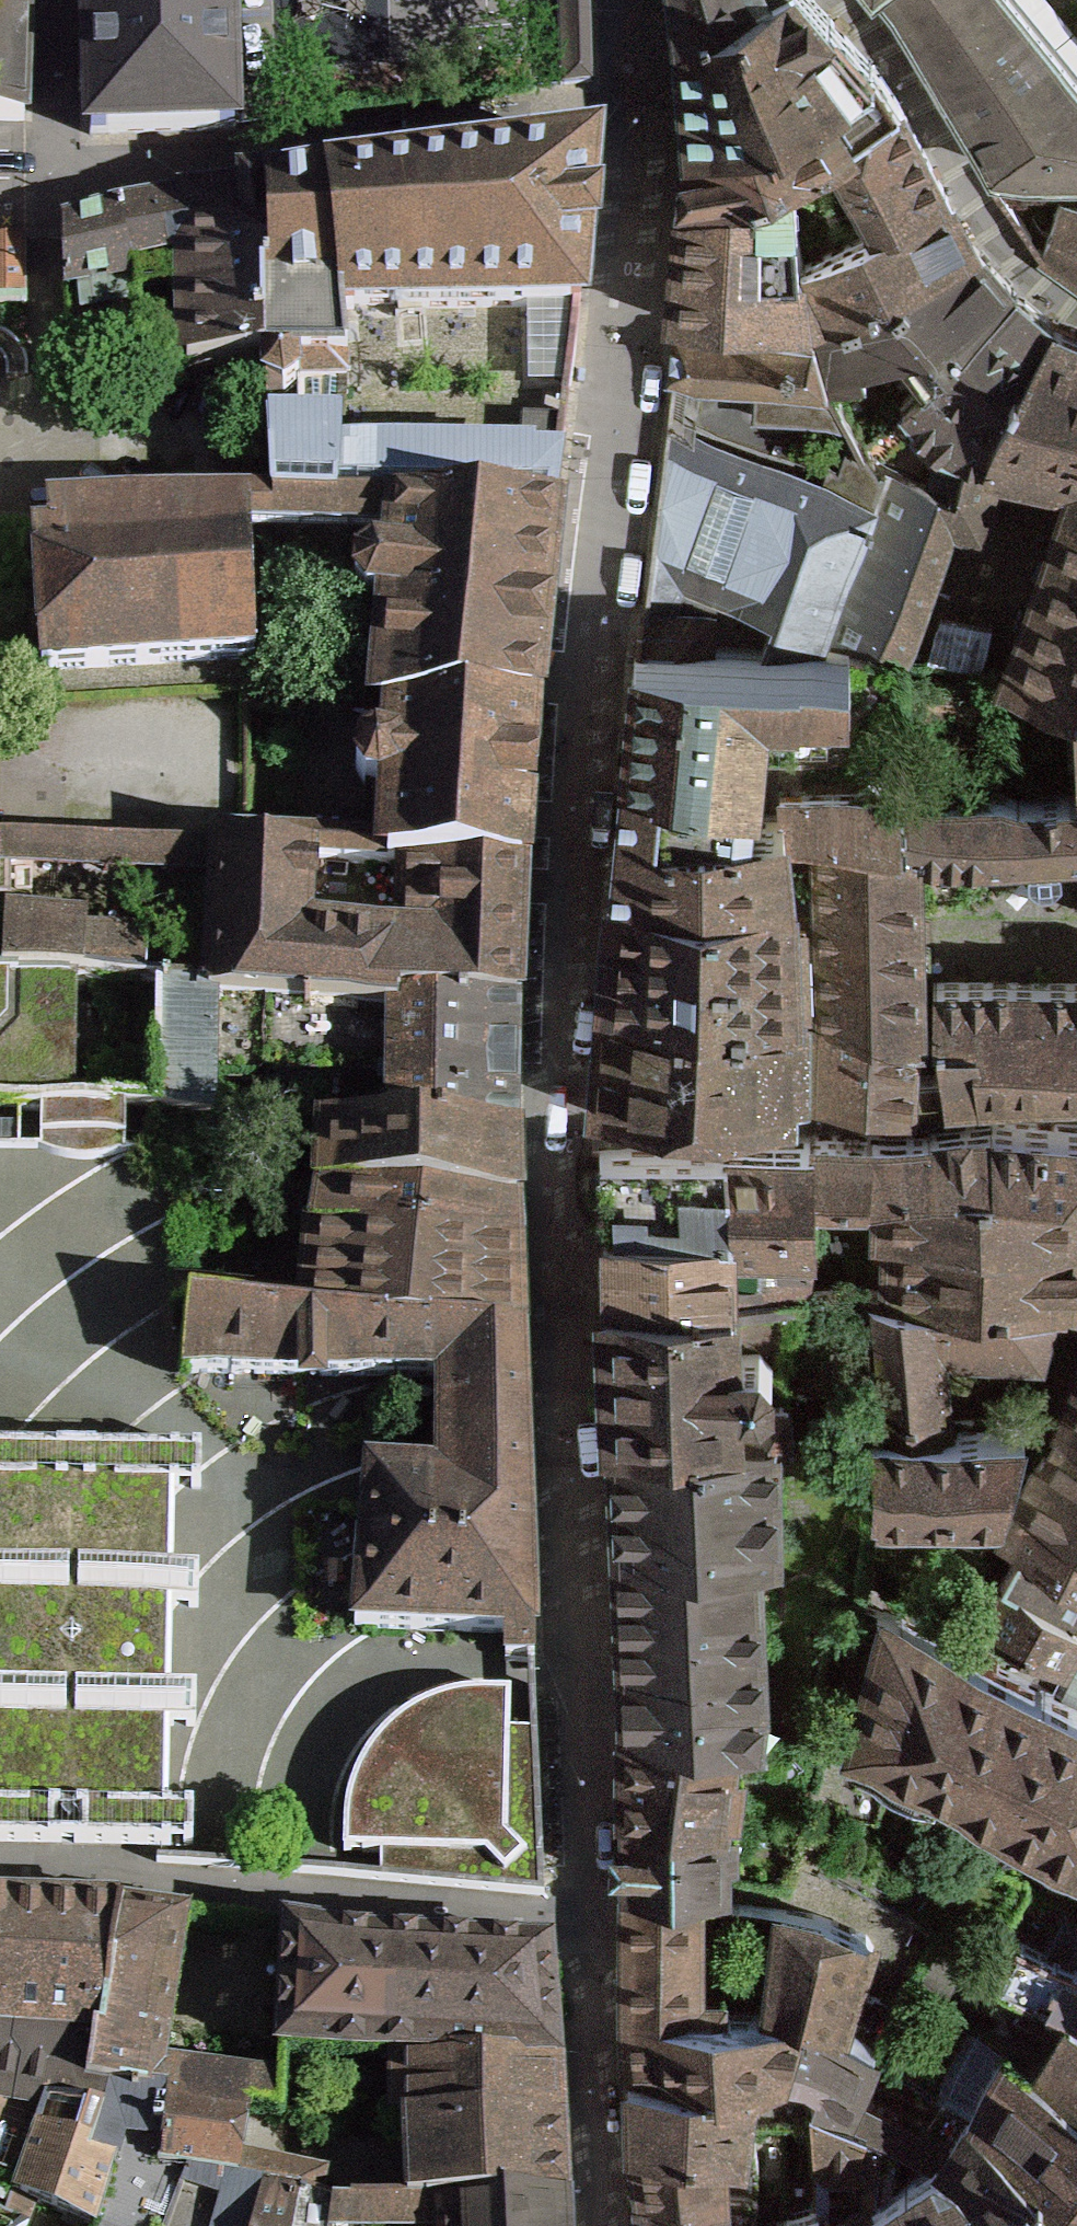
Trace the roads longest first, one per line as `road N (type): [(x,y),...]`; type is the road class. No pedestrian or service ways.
road 1 (residential): [(592,1929),(560,1128),(578,803),(650,110)]
road 2 (residential): [(57,0),(61,187),(650,110)]
road 3 (residential): [(592,1929),(125,1880),(0,1880)]

